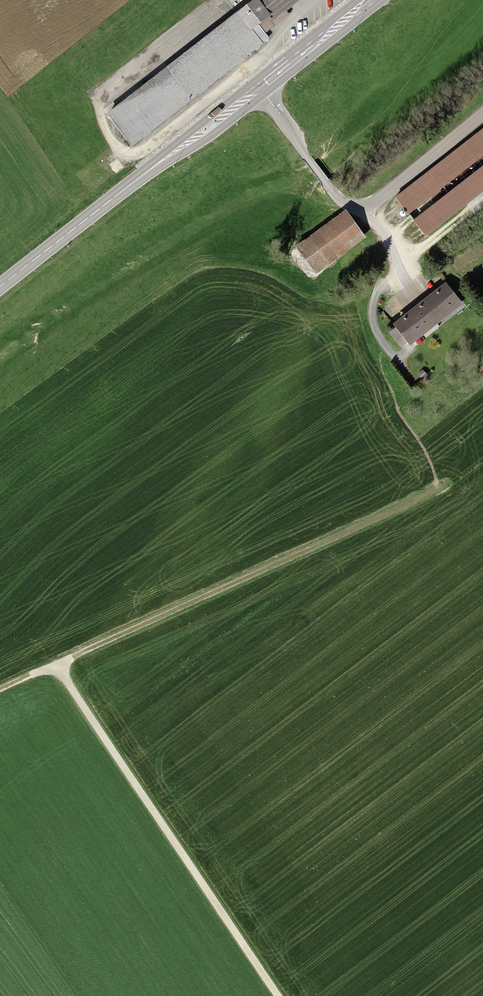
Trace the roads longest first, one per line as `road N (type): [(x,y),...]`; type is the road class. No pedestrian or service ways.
road 1 (track): [(0,691),(442,487)]
road 2 (secondary): [(369,0),(0,287)]
road 3 (track): [(57,665),(279,995)]

